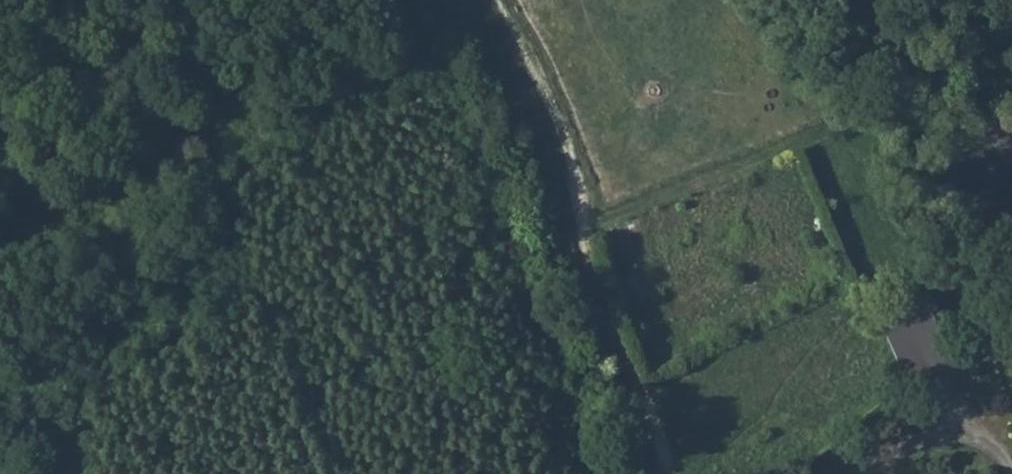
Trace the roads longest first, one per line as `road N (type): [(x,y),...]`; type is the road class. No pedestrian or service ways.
road 1 (track): [(494,0),(524,53),(575,208),(585,266),(662,473)]
road 2 (residential): [(1011,467),(999,444),(949,426),(875,473)]

